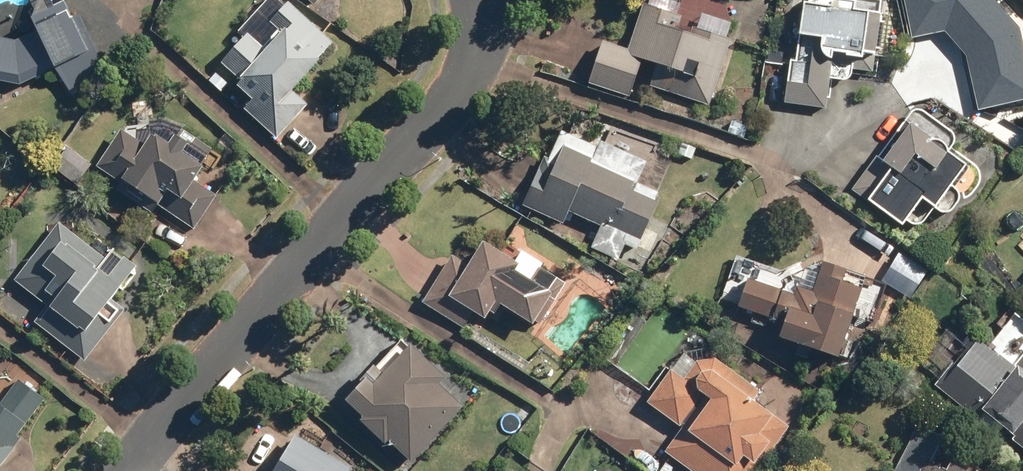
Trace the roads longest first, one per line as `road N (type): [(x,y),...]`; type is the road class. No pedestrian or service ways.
road 1 (residential): [(485,0),(485,26),(435,118),(129,470)]

